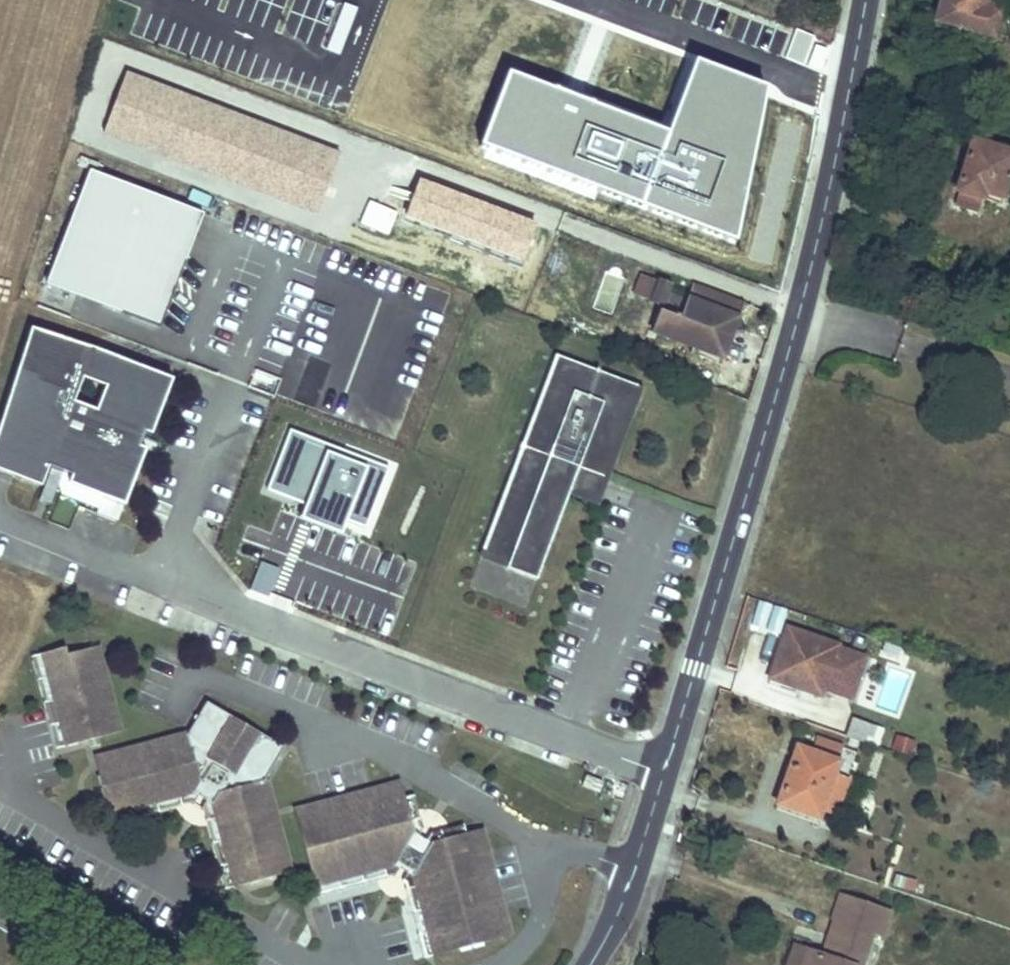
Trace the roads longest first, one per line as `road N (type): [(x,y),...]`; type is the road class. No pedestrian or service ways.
road 1 (secondary): [(866,0),(839,146),(764,432),(640,864),(591,964)]

